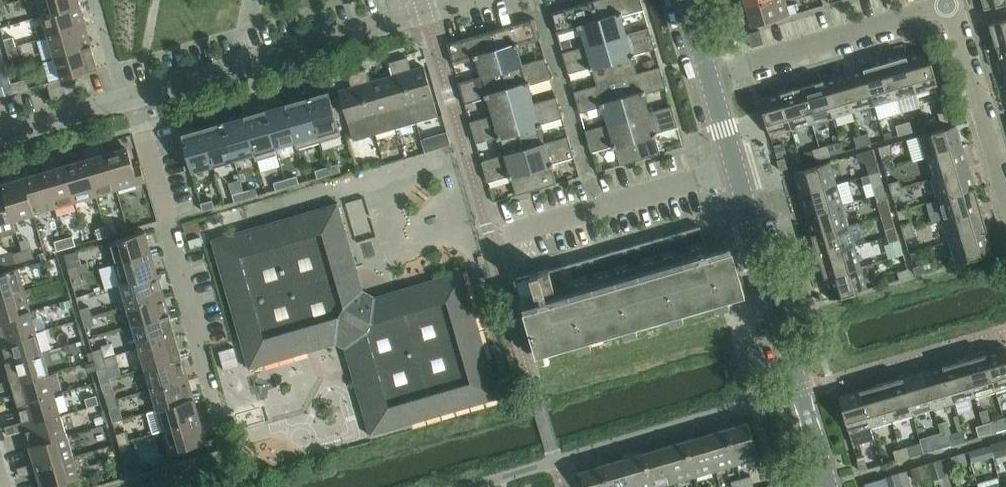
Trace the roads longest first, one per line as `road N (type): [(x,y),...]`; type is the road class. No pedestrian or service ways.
road 1 (residential): [(220,415),(134,98)]
road 2 (residential): [(424,12),(134,98)]
road 3 (residential): [(491,241),(734,168)]
road 4 (residential): [(707,74),(950,3)]
road 5 (tertiary): [(800,390),(734,168)]
road 6 (residential): [(1005,191),(950,3)]
road 7 (residential): [(134,98),(0,137)]

